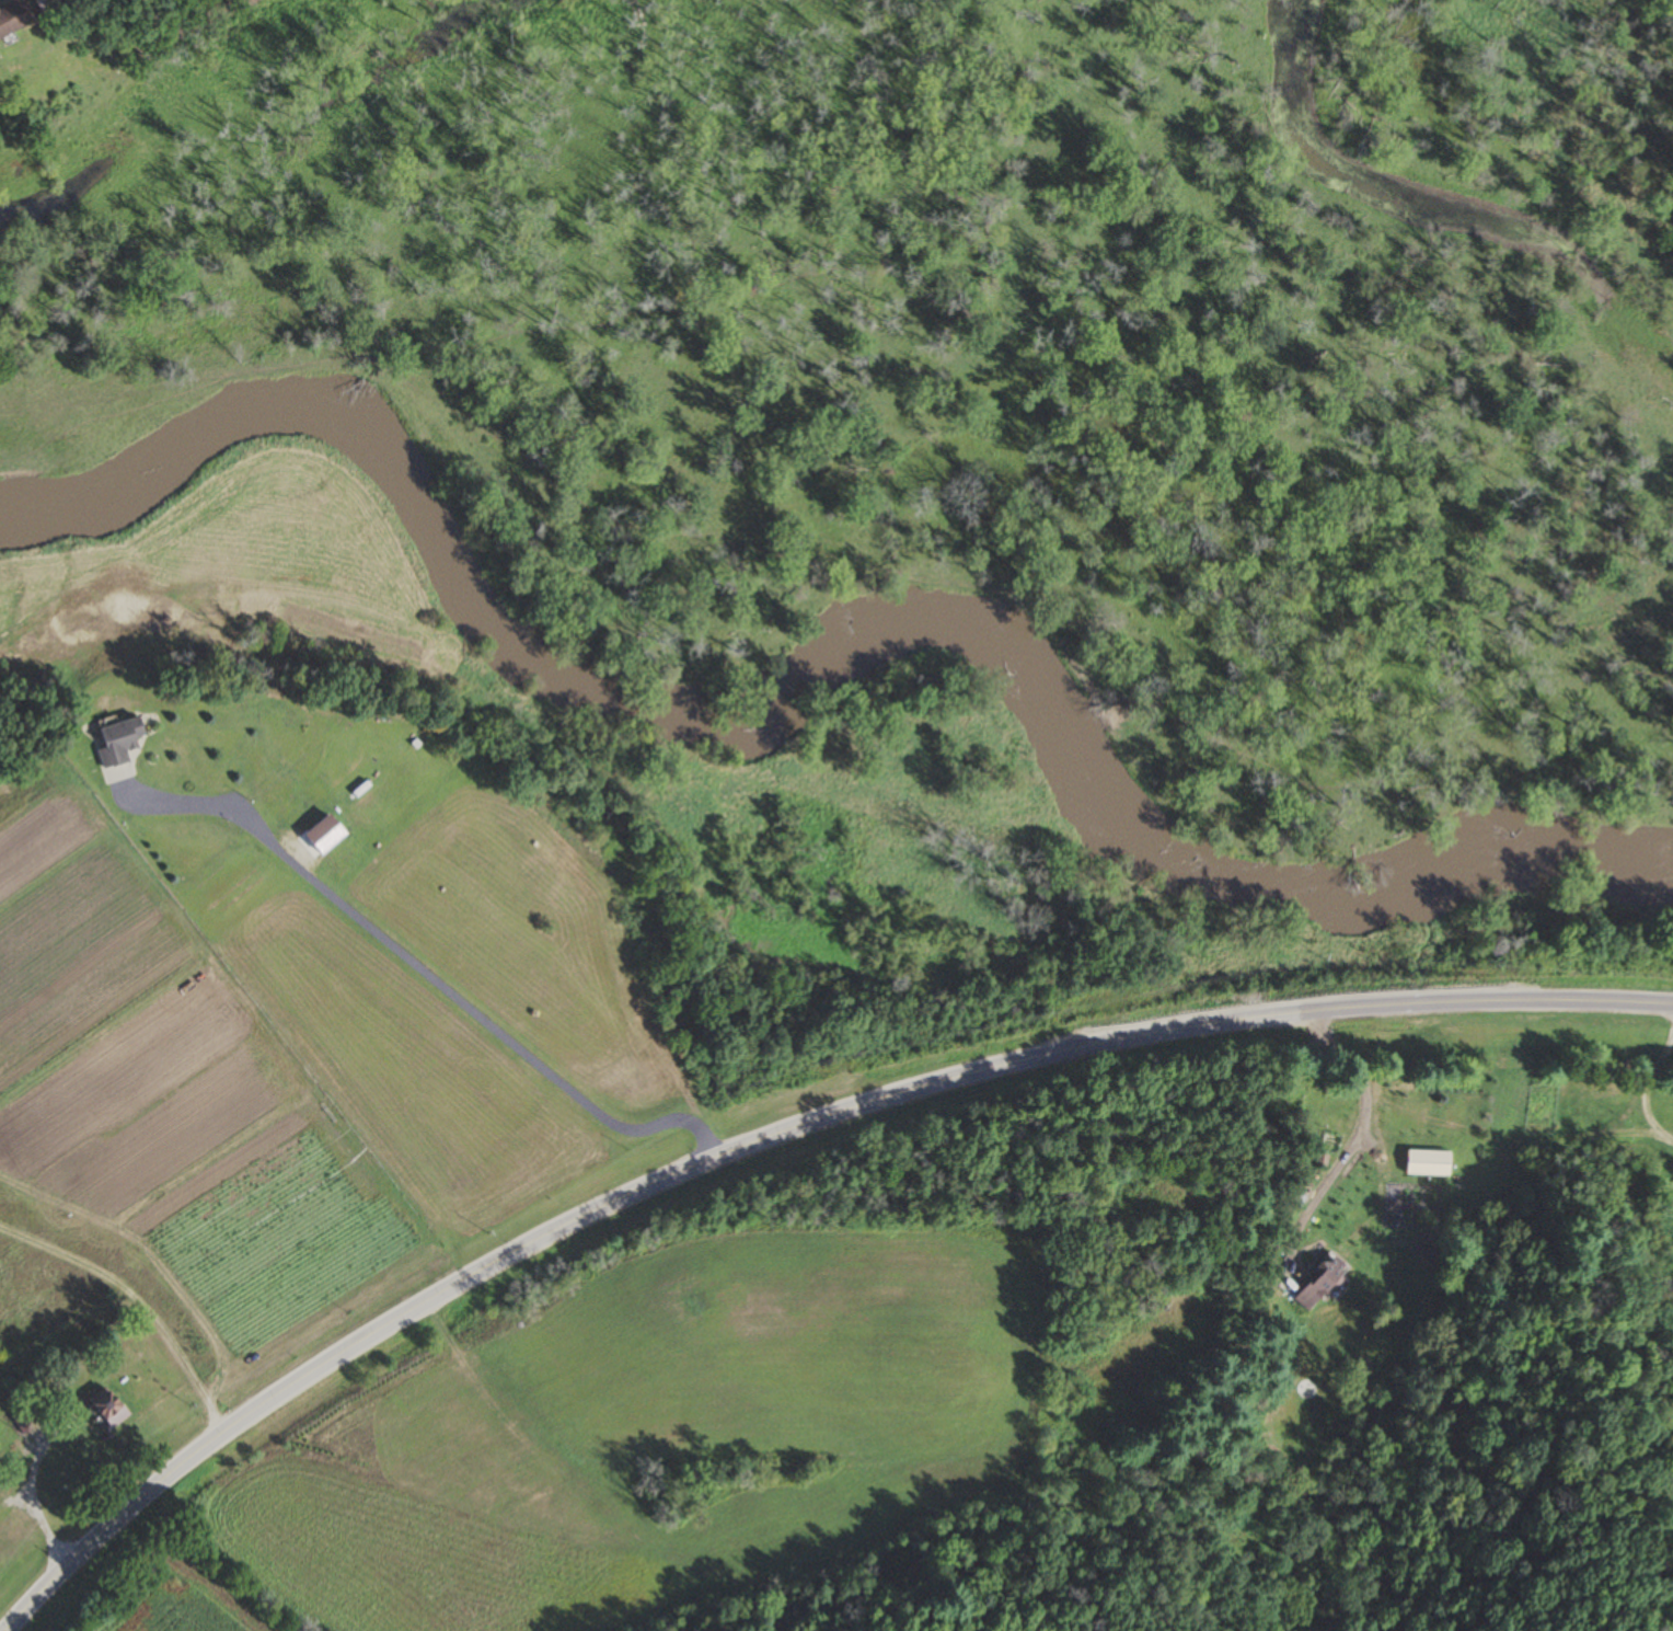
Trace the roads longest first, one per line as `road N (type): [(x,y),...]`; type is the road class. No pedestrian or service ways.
road 1 (primary): [(5,1630),(66,1561),(223,1437),(401,1323),(707,1159),(889,1094),(1057,1048),(1254,1014),(1451,1002),(1672,1004)]
road 2 (residential): [(66,1561),(34,1514),(28,1480),(38,1444)]

